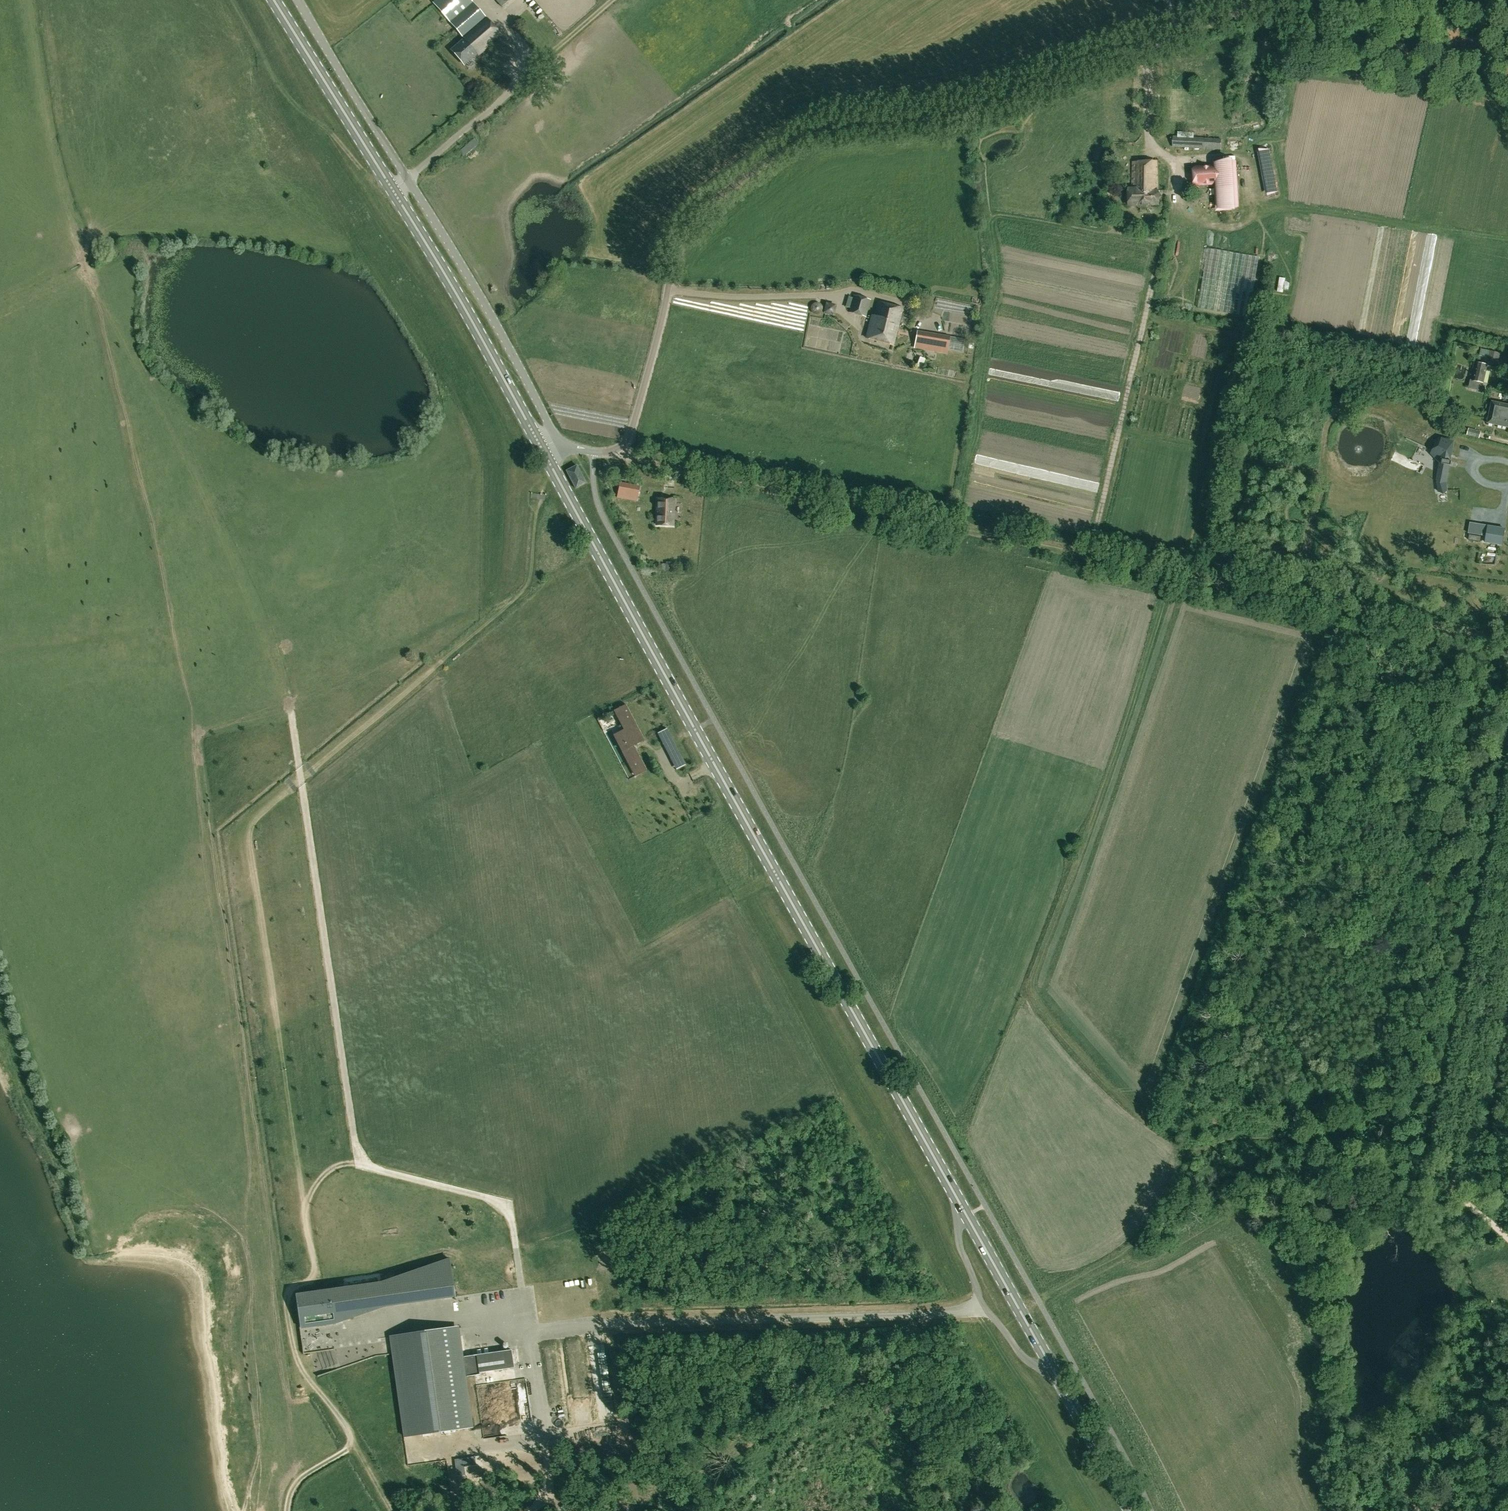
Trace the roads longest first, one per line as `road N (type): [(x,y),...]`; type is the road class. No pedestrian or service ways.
road 1 (track): [(23,0),(70,208),(126,358),(255,605),(292,718),(357,1153),(374,1169),(501,1203),(531,1334)]
road 2 (track): [(288,1510),(293,1485),(353,1440),(303,1375),(290,1331),(286,1283),(312,1252),(249,815),(521,591),(535,562),(543,481),(552,469)]
road 3 (primary): [(1129,1510),(545,456)]
road 4 (unclassified): [(562,448),(606,453),(627,441),(684,231),(786,145),(825,128),(970,110),(1290,0)]
road 5 (track): [(1507,642),(633,458),(619,449)]
road 6 (primary): [(545,456),(272,0)]
road 7 (unclassified): [(562,448),(298,0)]
road 8 (track): [(391,191),(619,0)]
road 9 (track): [(1507,1238),(1464,1197),(1453,1171),(1482,1018)]
road 10 (track): [(527,1510),(549,1483),(531,1334)]
road 11 (track): [(391,191),(382,196),(272,72)]
road 12 (track): [(1482,1018),(1507,889)]

